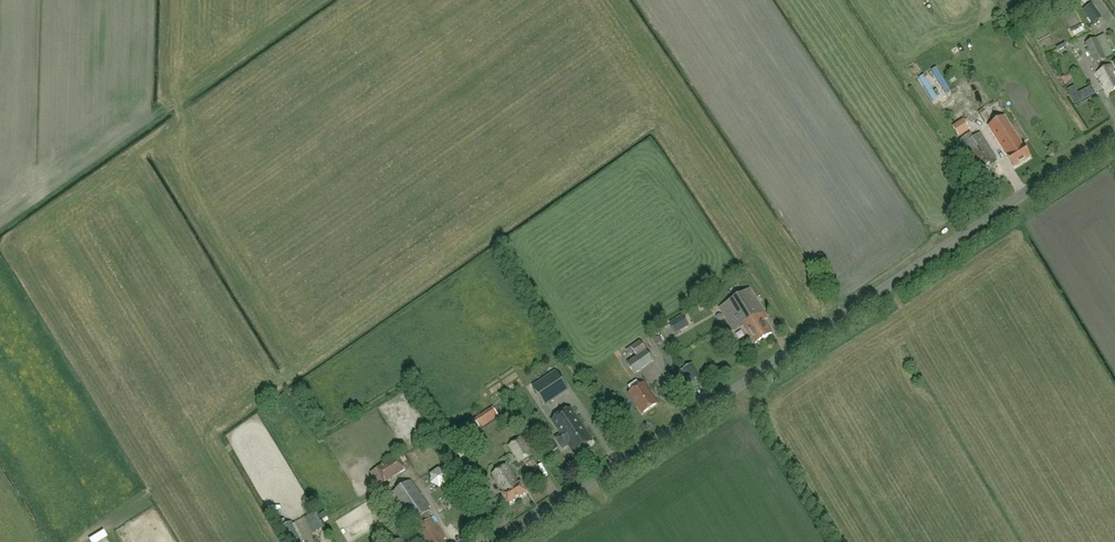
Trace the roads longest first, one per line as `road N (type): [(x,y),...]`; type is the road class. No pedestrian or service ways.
road 1 (unclassified): [(500,541),(1114,131)]

